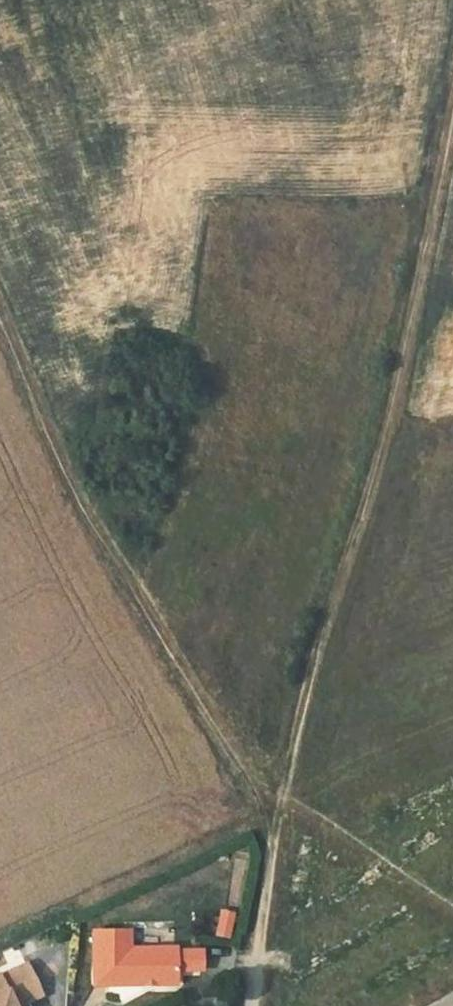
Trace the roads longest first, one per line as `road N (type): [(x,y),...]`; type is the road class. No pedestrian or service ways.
road 1 (track): [(452,56),(397,367),(270,845)]
road 2 (track): [(0,350),(61,491),(246,770),(270,845)]
road 3 (residential): [(452,868),(270,845),(250,1005)]

